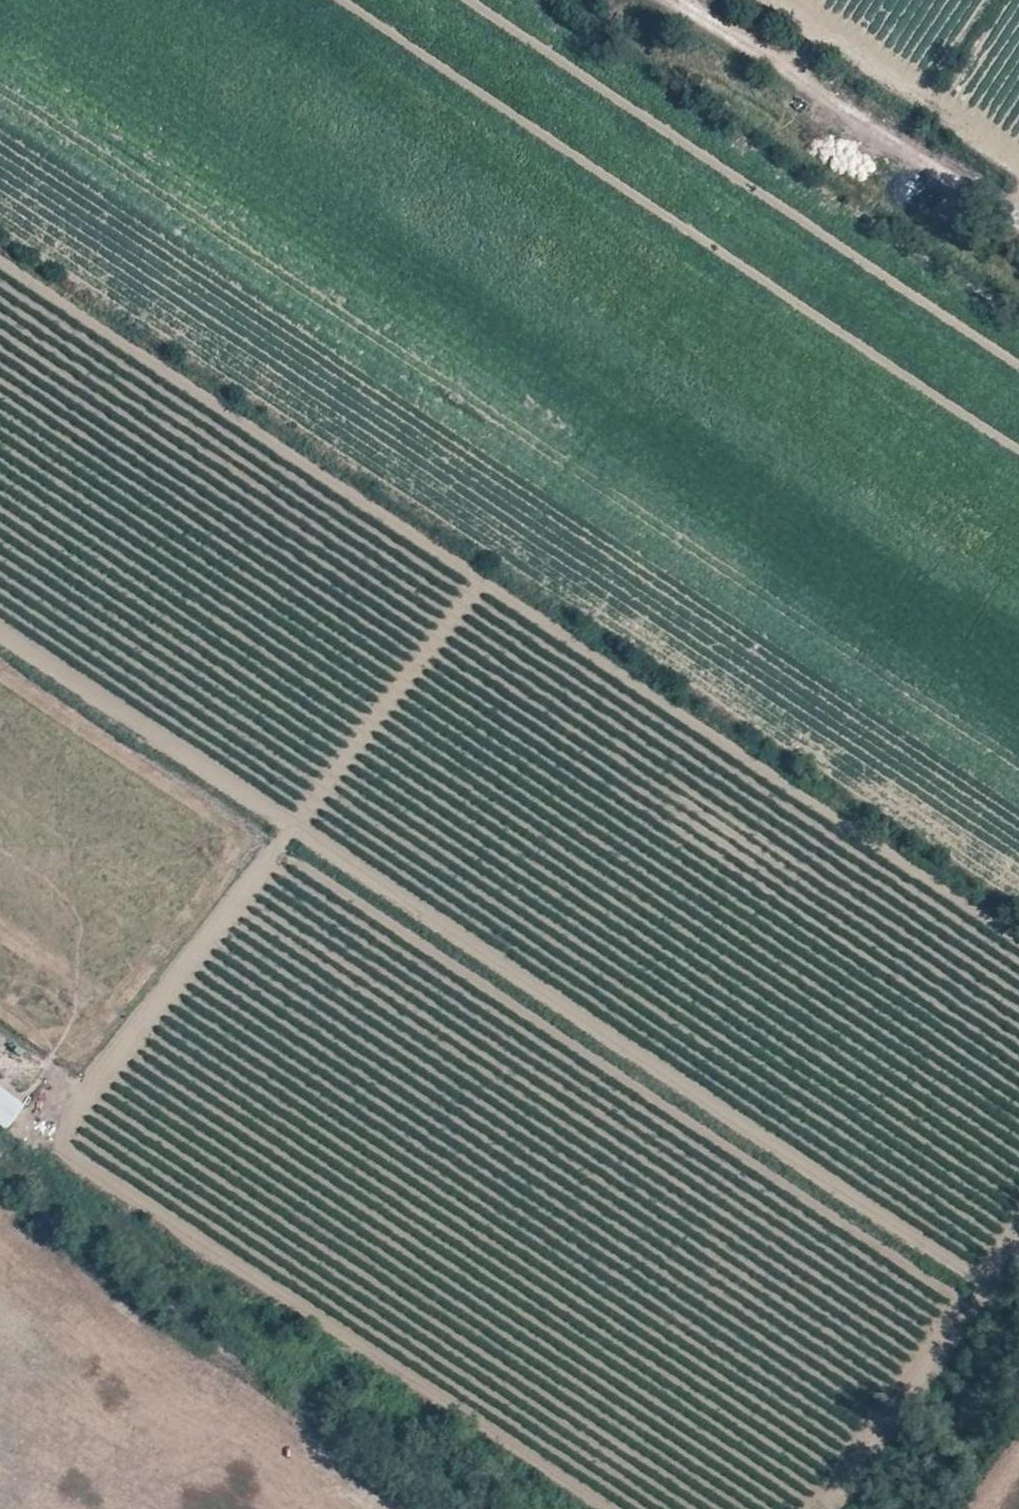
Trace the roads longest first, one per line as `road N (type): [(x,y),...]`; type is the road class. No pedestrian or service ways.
road 1 (track): [(682,0),(1018,219)]
road 2 (track): [(127,1142),(0,1058)]

